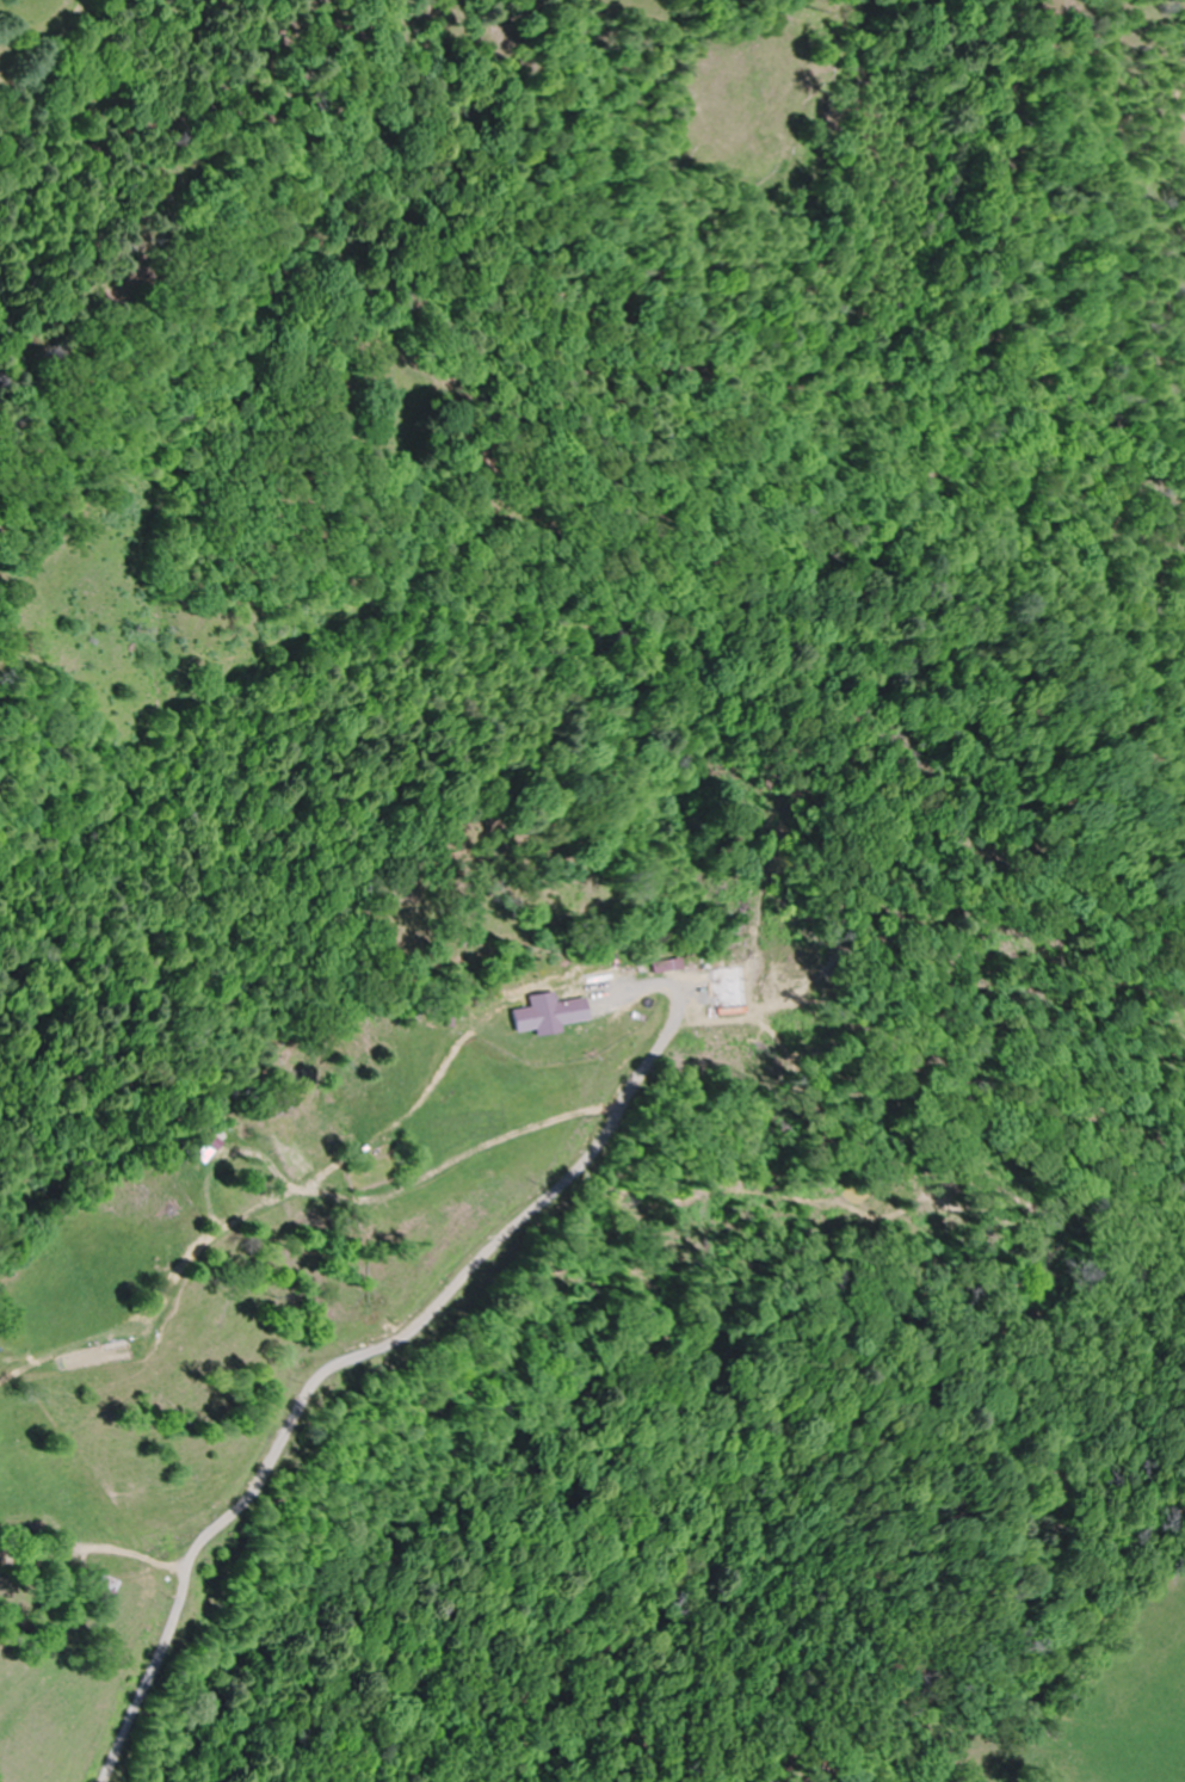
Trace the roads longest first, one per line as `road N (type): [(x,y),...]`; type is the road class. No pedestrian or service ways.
road 1 (residential): [(94,0),(42,99),(0,138)]
road 2 (track): [(63,1541),(106,1543),(187,1577)]

